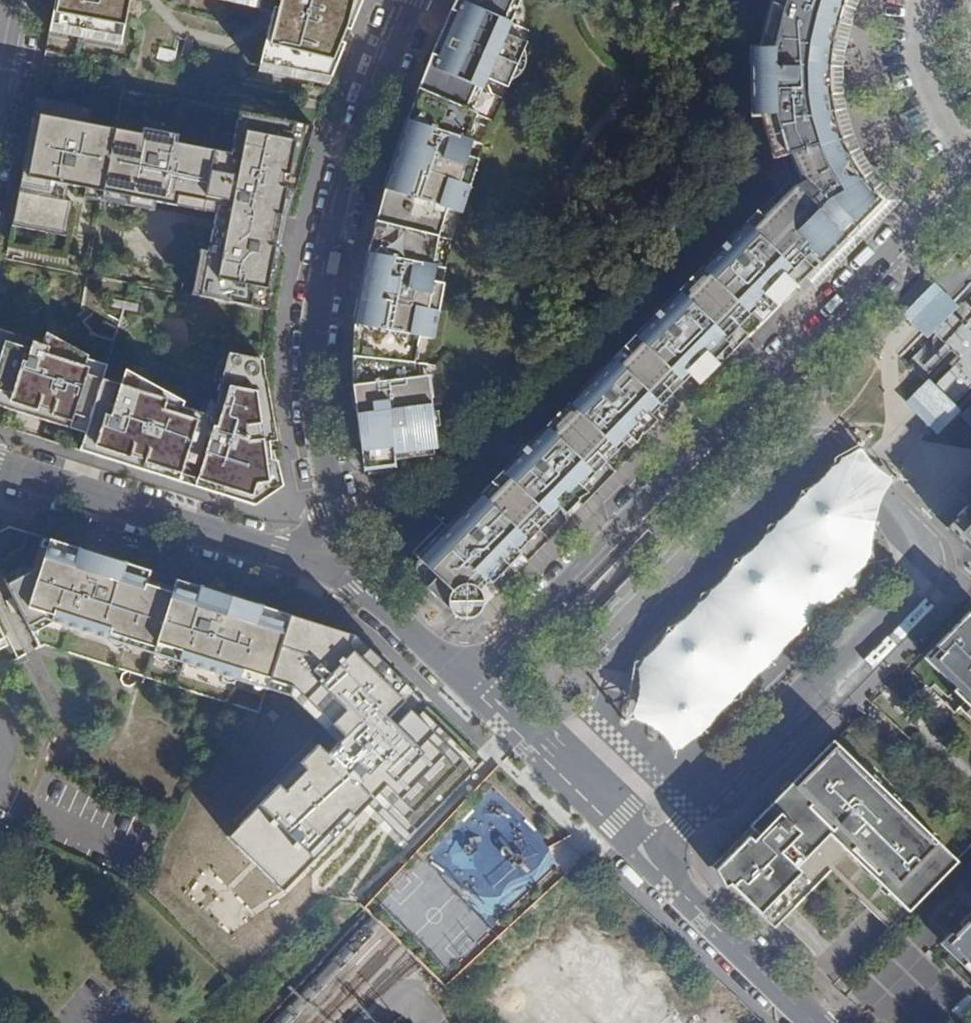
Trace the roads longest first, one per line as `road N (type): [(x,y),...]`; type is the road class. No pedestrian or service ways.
road 1 (residential): [(970,175),(471,684)]
road 2 (residential): [(347,553),(319,373),(323,301),(353,173),(415,0)]
road 3 (residential): [(822,1022),(471,684)]
road 4 (residential): [(347,553),(297,557),(0,467)]
road 5 (residential): [(471,684),(408,635),(347,553)]

